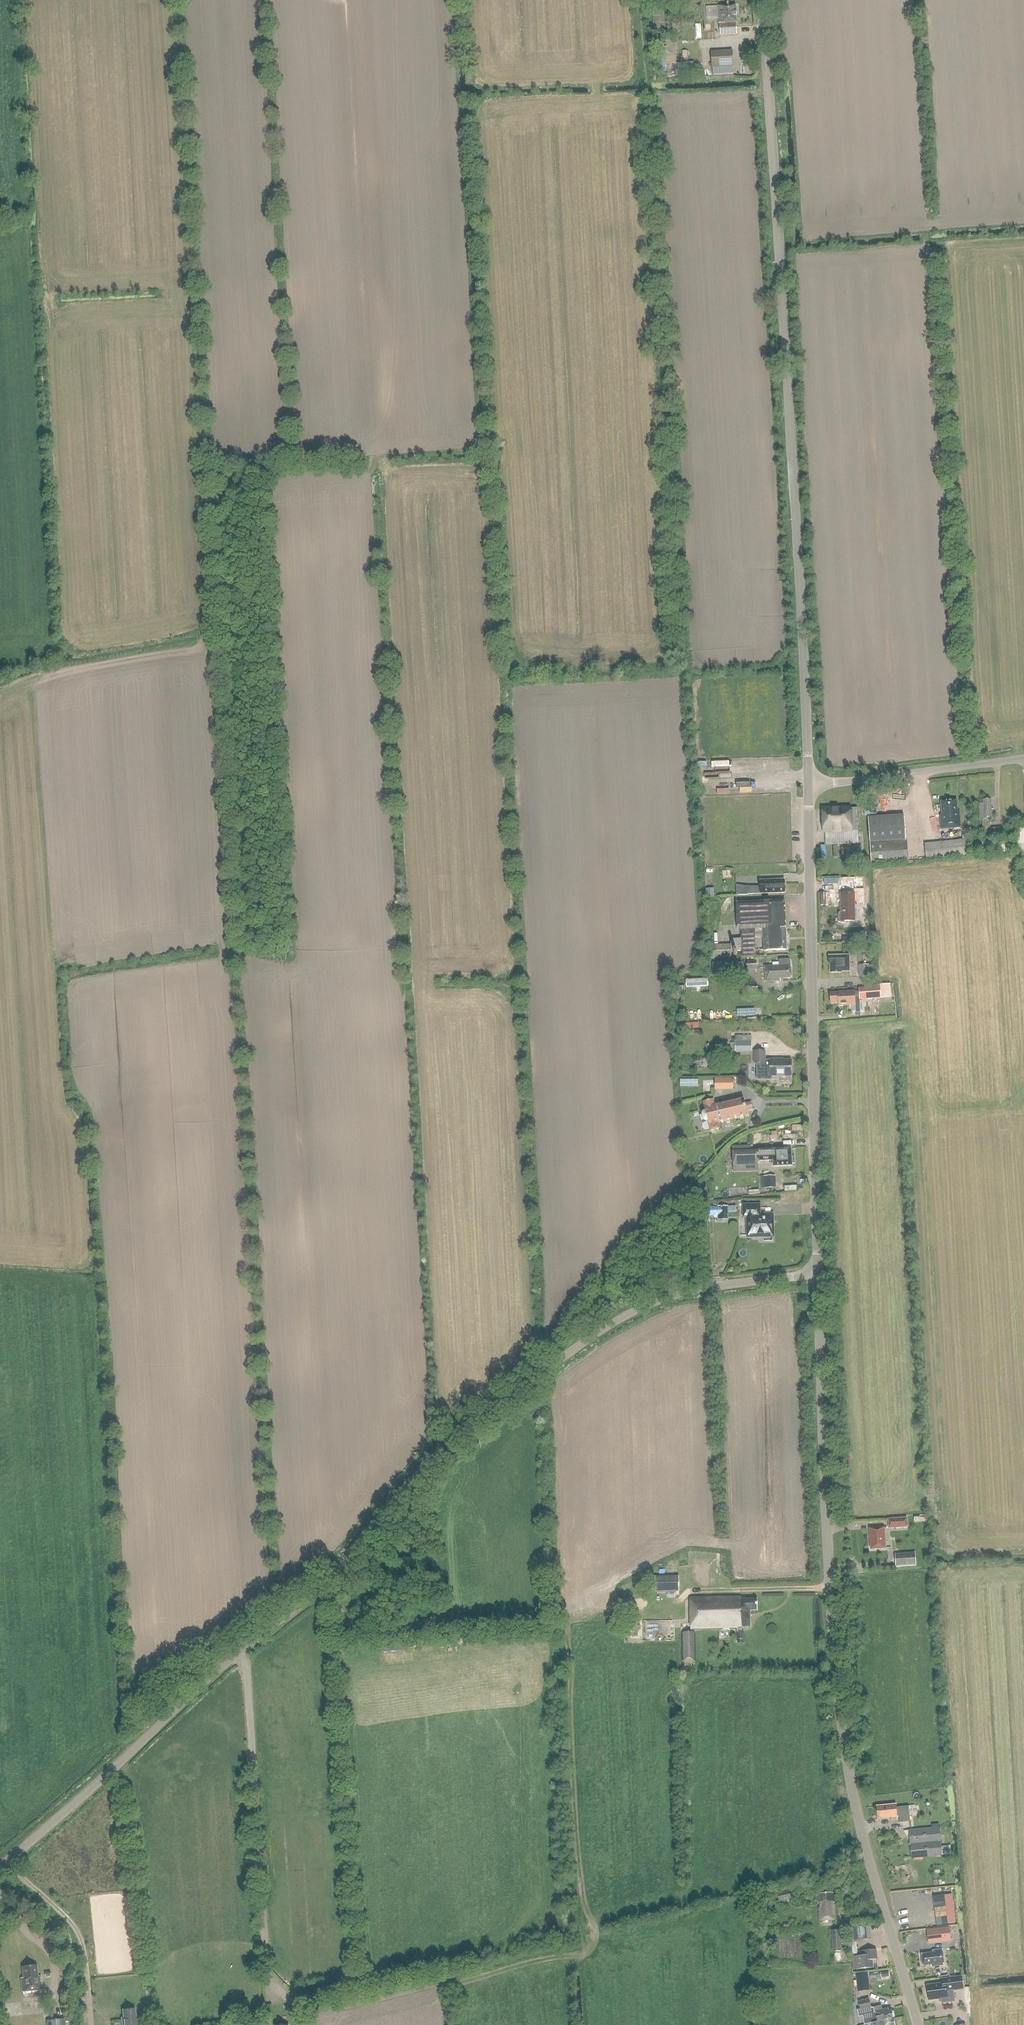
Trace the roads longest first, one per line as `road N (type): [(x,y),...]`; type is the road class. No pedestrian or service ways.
road 1 (tertiary): [(0,1868),(319,1589),(434,1460),(584,1343),(675,1296),(818,1275)]
road 2 (tertiary): [(809,784),(763,0)]
road 3 (tertiary): [(918,2024),(866,1850),(841,1722),(818,1275)]
road 4 (tertiary): [(818,1275),(809,784)]
road 5 (unclassified): [(809,784),(1023,759)]
road 6 (track): [(5,1864),(74,1925),(91,2024)]
road 7 (track): [(829,1587),(687,1593)]

